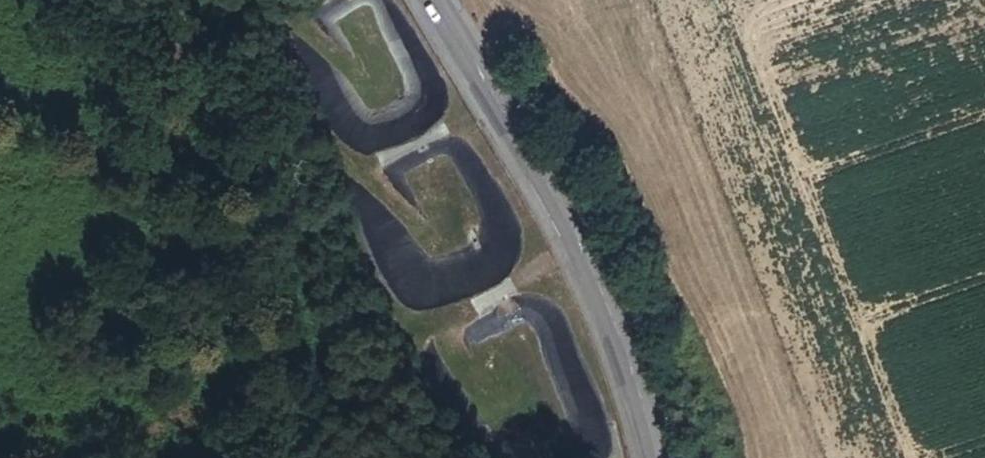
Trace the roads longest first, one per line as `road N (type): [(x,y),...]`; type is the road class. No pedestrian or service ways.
road 1 (tertiary): [(655,457),(590,269),(434,0)]

